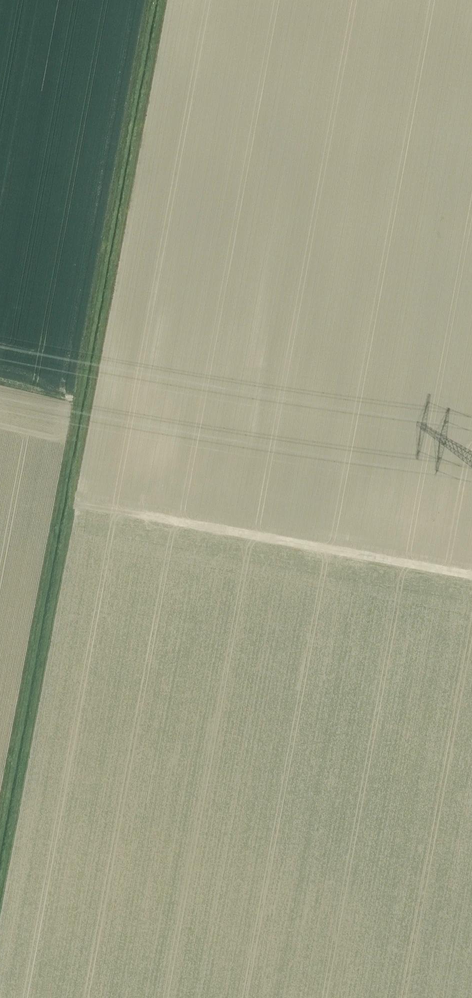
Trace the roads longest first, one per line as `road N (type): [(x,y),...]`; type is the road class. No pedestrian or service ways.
road 1 (track): [(471,575),(137,512)]

